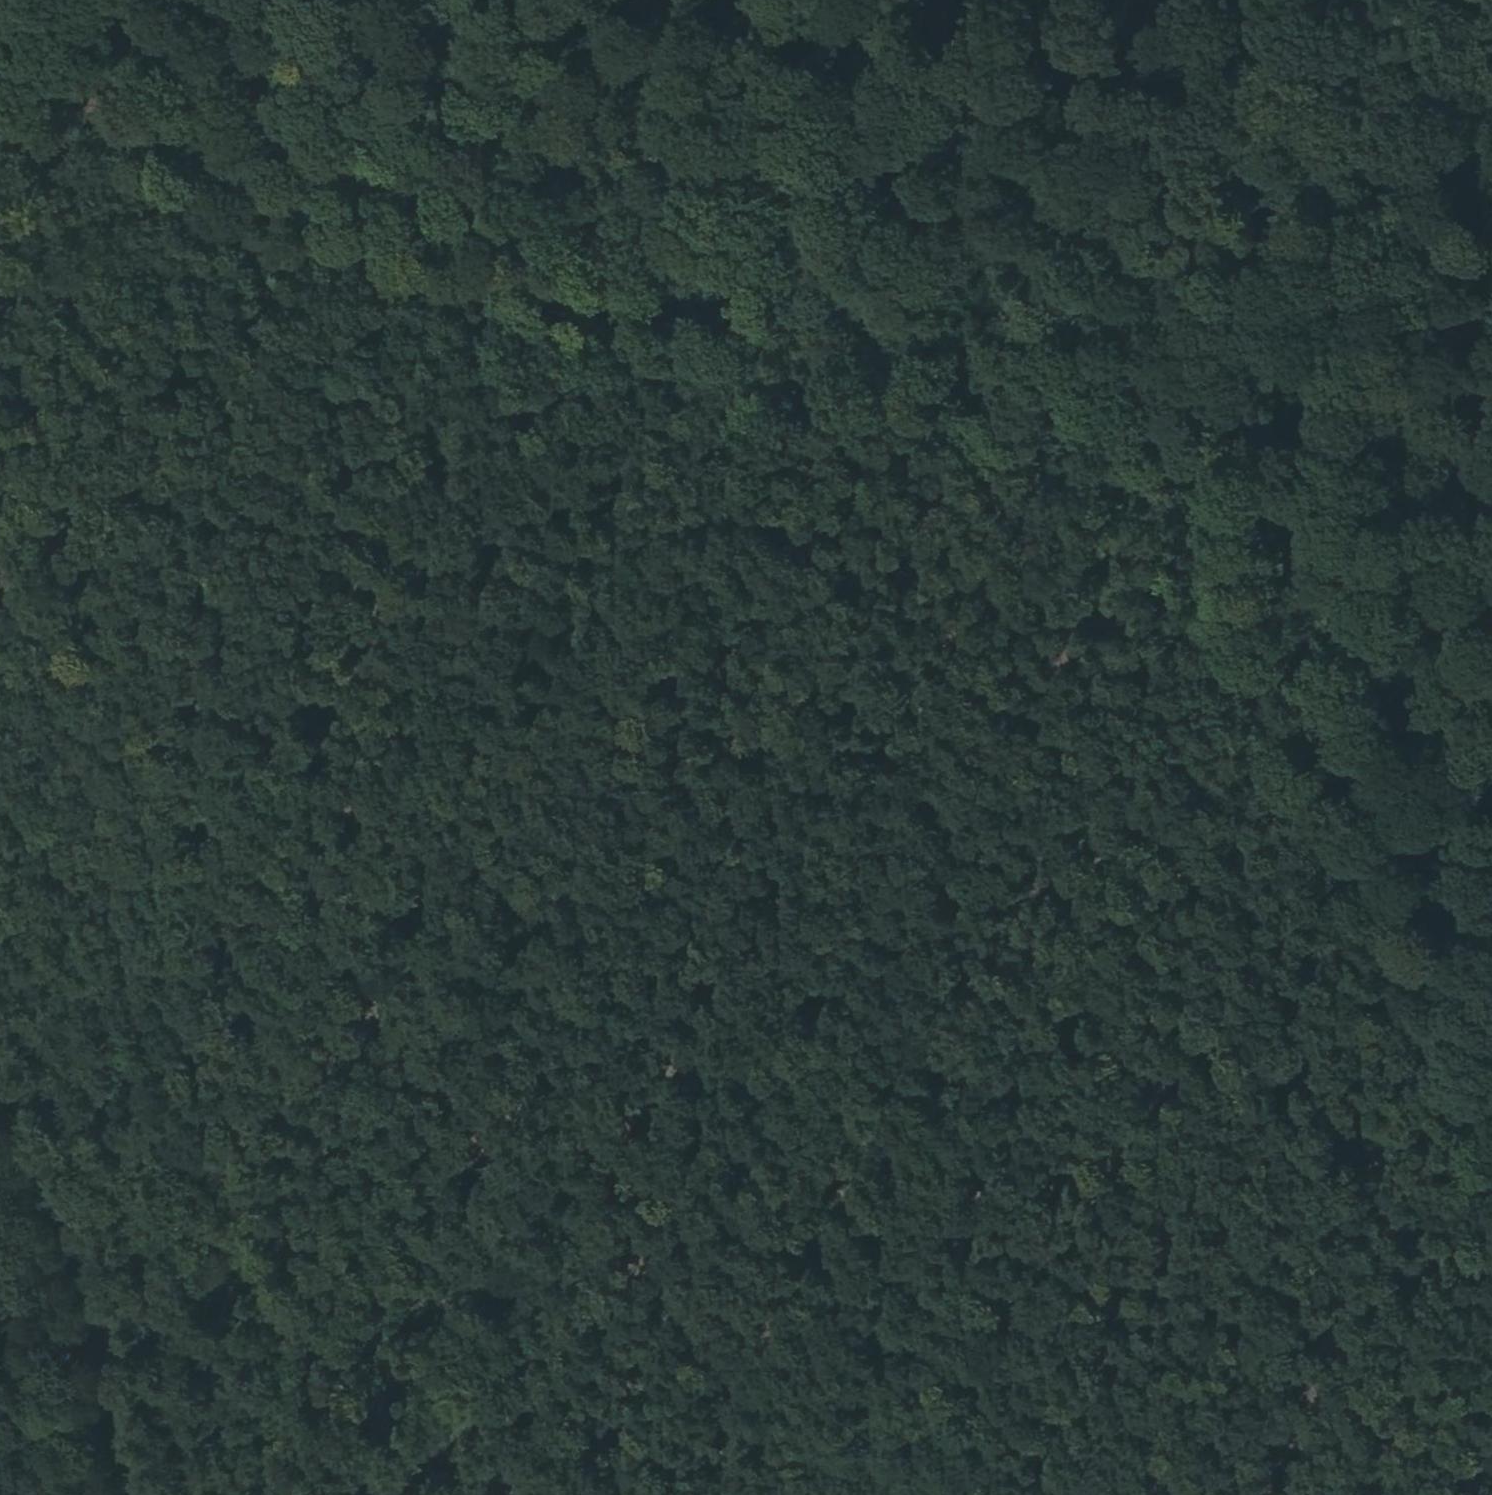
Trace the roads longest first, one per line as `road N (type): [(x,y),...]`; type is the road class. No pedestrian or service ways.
road 1 (track): [(0,1060),(97,1292),(131,1494)]
road 2 (track): [(1355,0),(1491,152)]

